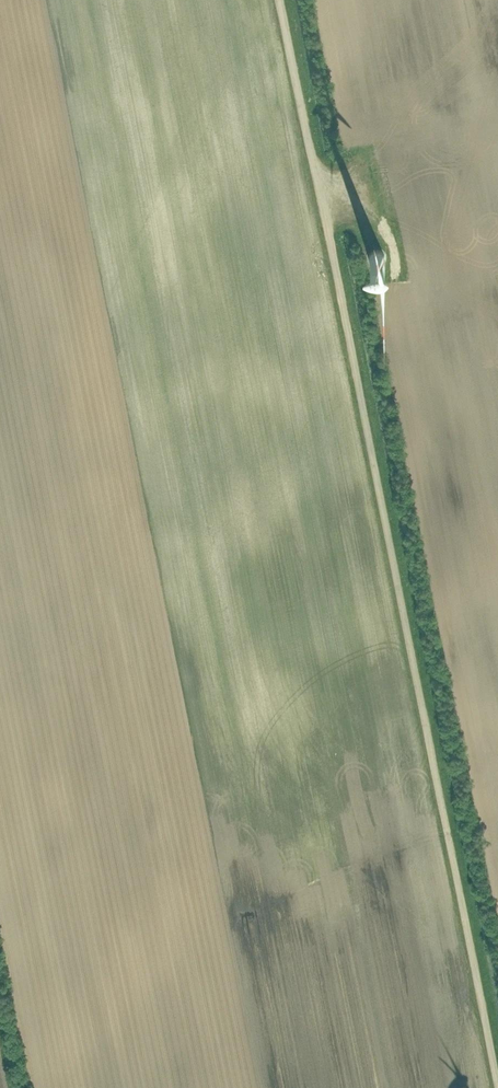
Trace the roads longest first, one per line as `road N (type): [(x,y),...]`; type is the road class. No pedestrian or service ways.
road 1 (track): [(282,0),(497,1064)]

